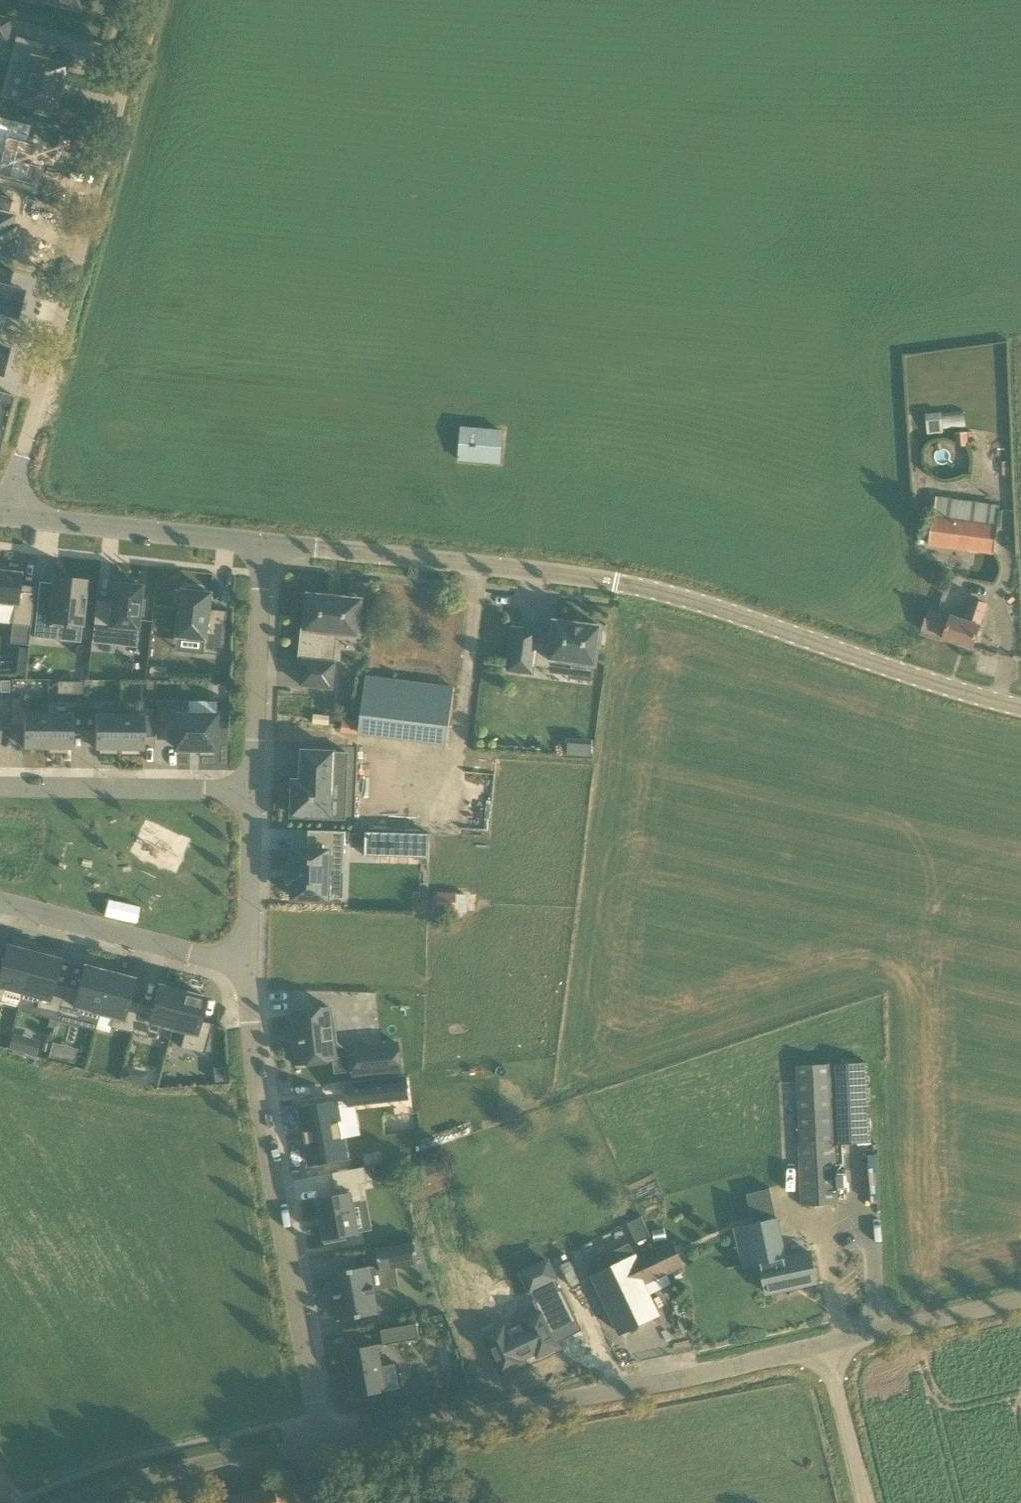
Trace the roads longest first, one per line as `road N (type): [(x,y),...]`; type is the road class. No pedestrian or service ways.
road 1 (unclassified): [(6,516),(145,0)]
road 2 (unclassified): [(320,1444),(830,1346)]
road 3 (residential): [(320,1444),(246,967)]
road 4 (unclassified): [(1020,705),(617,584)]
road 5 (residential): [(617,584),(268,544)]
road 6 (residential): [(268,544),(6,516)]
road 7 (residential): [(0,903),(246,967)]
road 8 (residential): [(253,793),(0,787)]
road 9 (residential): [(253,793),(268,544)]
road 10 (unclassified): [(80,1502),(320,1444)]
road 11 (unclassified): [(830,1346),(1020,1308)]
road 12 (residential): [(246,967),(253,793)]
road 13 (unclassified): [(868,1502),(830,1346)]

